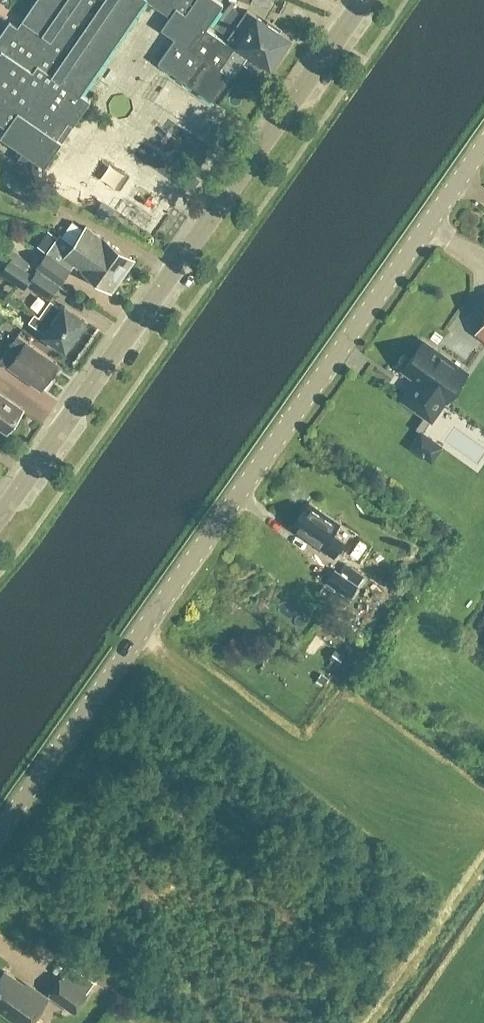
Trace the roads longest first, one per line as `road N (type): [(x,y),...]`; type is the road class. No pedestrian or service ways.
road 1 (tertiary): [(0,838),(483,147)]
road 2 (residential): [(0,502),(359,0)]

